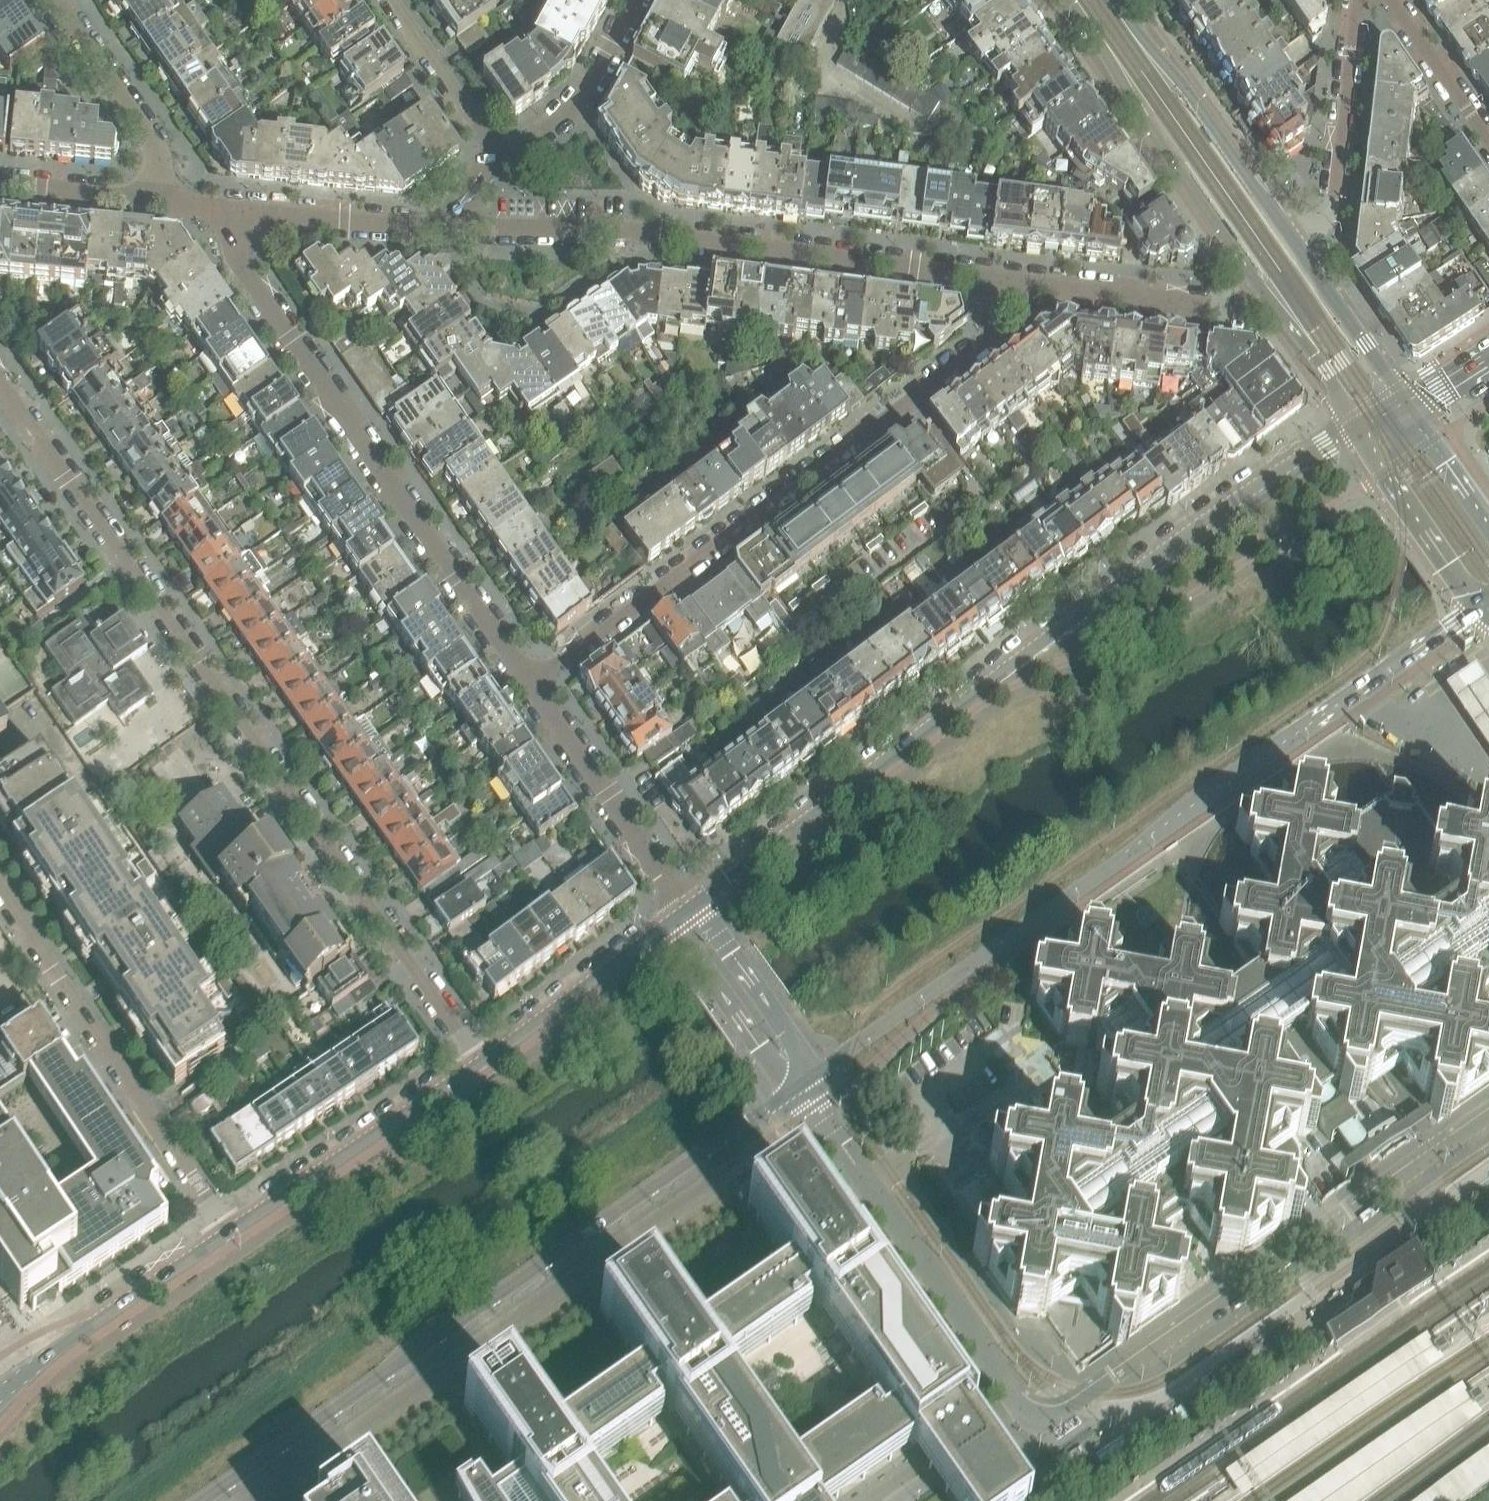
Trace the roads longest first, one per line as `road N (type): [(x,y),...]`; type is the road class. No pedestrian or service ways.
road 1 (residential): [(485,1061),(0,381)]
road 2 (secondary): [(803,1087),(1177,816),(1480,614)]
road 3 (secondary): [(1358,434),(1284,475),(1023,660),(689,916)]
road 4 (secondary): [(205,1500),(803,1087)]
road 5 (residential): [(531,683),(994,343),(1008,282)]
road 6 (residential): [(531,683),(233,251),(229,210)]
road 7 (residential): [(1027,1406),(1053,1421),(1076,1407),(1488,1114)]
road 8 (residential): [(1008,282),(664,234),(463,231)]
road 9 (residential): [(234,1234),(0,888)]
road 10 (residential): [(1027,1406),(803,1087)]
road 11 (secondary): [(485,1061),(234,1234)]
road 12 (residential): [(689,916),(531,683)]
road 13 (residential): [(1270,300),(1235,309),(1008,282)]
road 14 (secondary): [(234,1234),(15,1382)]
road 15 (residential): [(1358,0),(1332,216),(1305,253)]
road 16 (secondary): [(1145,77),(1144,117),(1270,300)]
road 17 (secondary): [(689,916),(485,1061)]
road 18 (secondary): [(1305,253),(1184,91),(1145,77)]
road 19 (residential): [(229,210),(463,231)]
road 20 (residential): [(160,203),(158,144),(58,0)]
road 21 (residential): [(803,1087),(788,1033),(706,913),(689,916)]
road 22 (secondary): [(1358,434),(1480,614)]
road 23 (residential): [(639,0),(576,107),(500,156)]
road 24 (residential): [(689,916),(683,931),(722,989),(762,1049),(803,1087)]
road 25 (residential): [(500,156),(390,0)]
road 26 (secondary): [(1406,402),(1305,253)]
road 27 (residential): [(1392,0),(1488,139)]
road 28 (residential): [(0,187),(160,203)]
road 29 (secondary): [(1270,300),(1358,434)]
road 30 (secondary): [(1488,519),(1406,402)]

